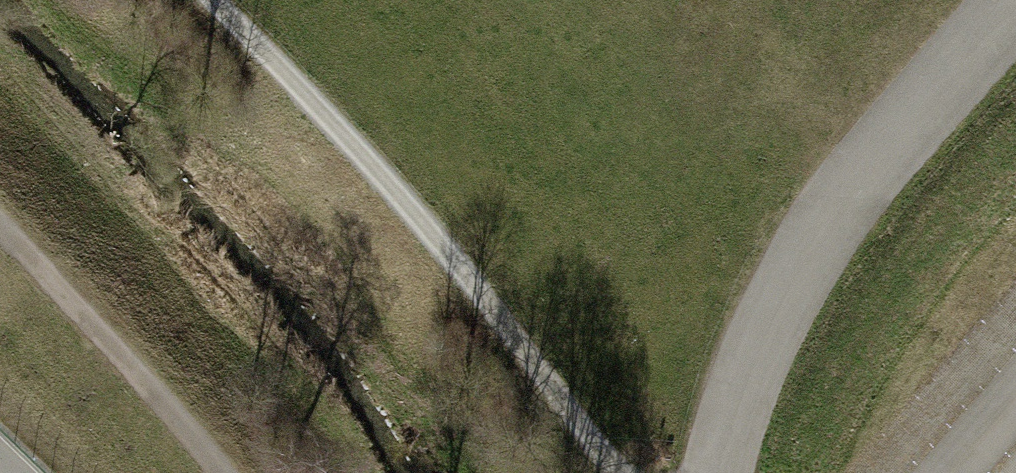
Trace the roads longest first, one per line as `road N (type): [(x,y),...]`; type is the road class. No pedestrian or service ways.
road 1 (track): [(628,472),(442,242),(209,0)]
road 2 (unclassified): [(1014,0),(822,231),(771,318),(719,472)]
road 3 (track): [(0,235),(218,472)]

